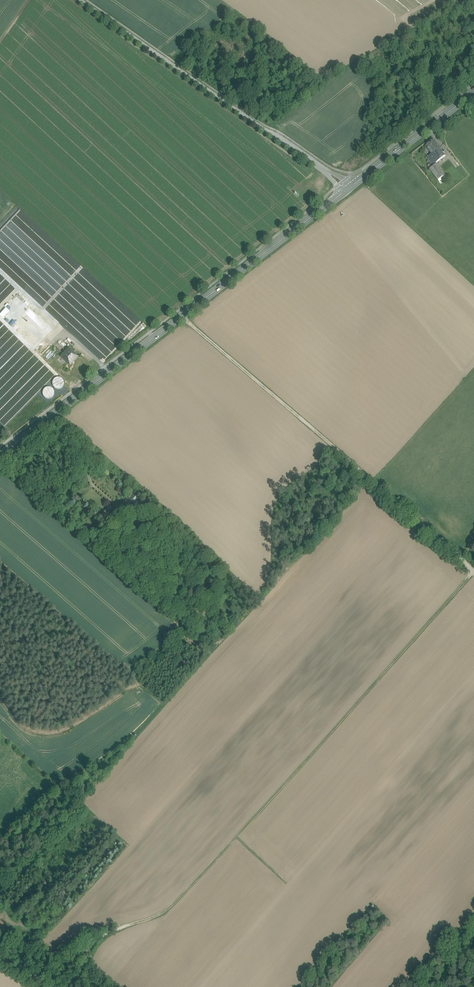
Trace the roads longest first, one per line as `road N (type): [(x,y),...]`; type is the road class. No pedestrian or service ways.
road 1 (track): [(42,986),(81,946),(165,913),(242,837),(472,570)]
road 2 (primary): [(0,456),(347,190)]
road 3 (track): [(473,571),(182,316)]
road 4 (unclassified): [(347,190),(81,0)]
road 5 (track): [(0,700),(25,730),(56,734),(75,729),(139,679)]
road 6 (primary): [(347,190),(473,94)]
road 7 (track): [(362,178),(473,283)]
road 8 (track): [(0,910),(26,921),(105,827)]

